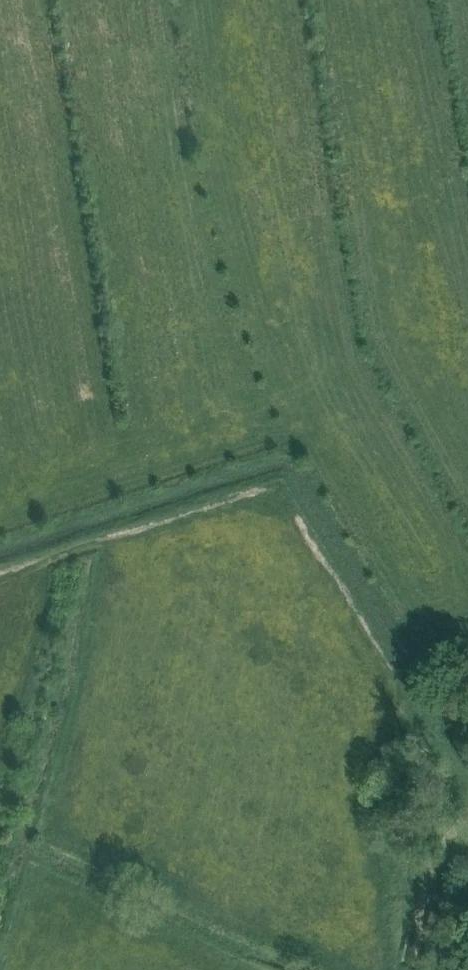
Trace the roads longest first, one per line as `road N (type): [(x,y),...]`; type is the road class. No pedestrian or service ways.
road 1 (track): [(456,969),(427,881),(467,815)]

